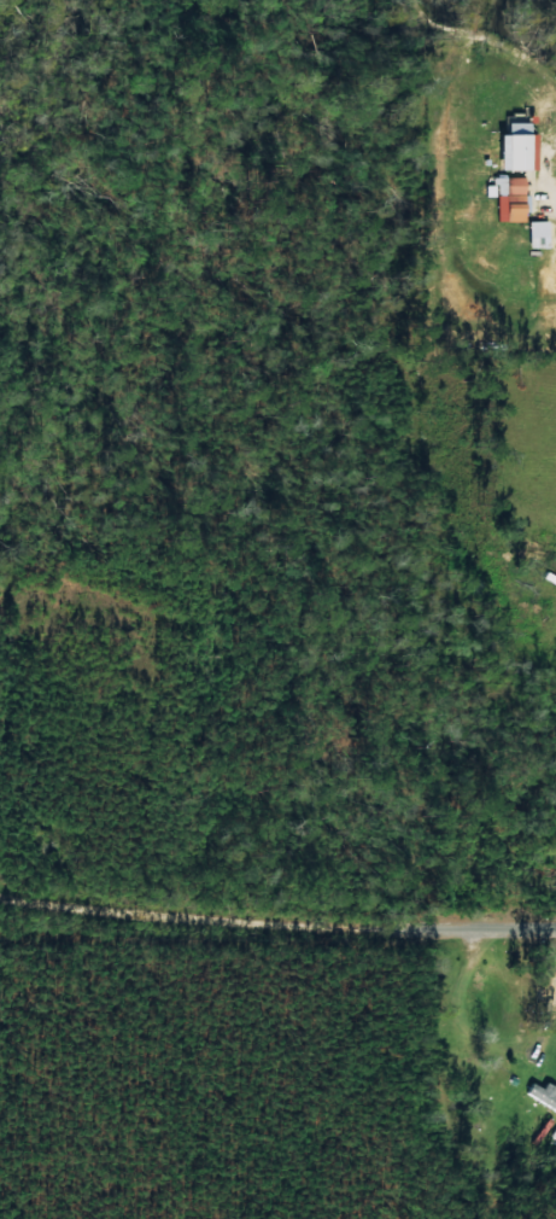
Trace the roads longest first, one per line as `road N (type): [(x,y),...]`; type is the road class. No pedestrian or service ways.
road 1 (residential): [(555,931),(343,931),(101,912),(0,891)]

